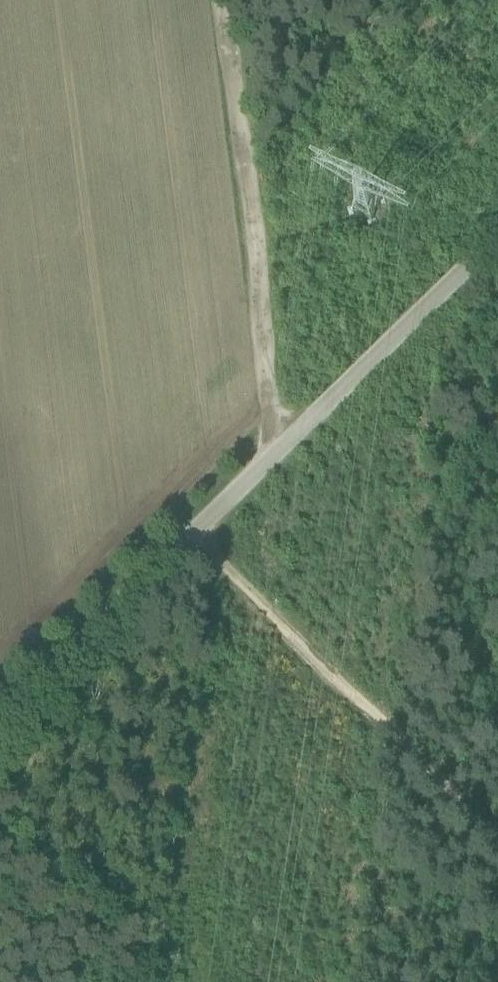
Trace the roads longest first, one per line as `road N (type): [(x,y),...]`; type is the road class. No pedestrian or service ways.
road 1 (unclassified): [(0,719),(497,234)]
road 2 (track): [(225,0),(277,449)]
road 3 (track): [(497,833),(194,535)]

